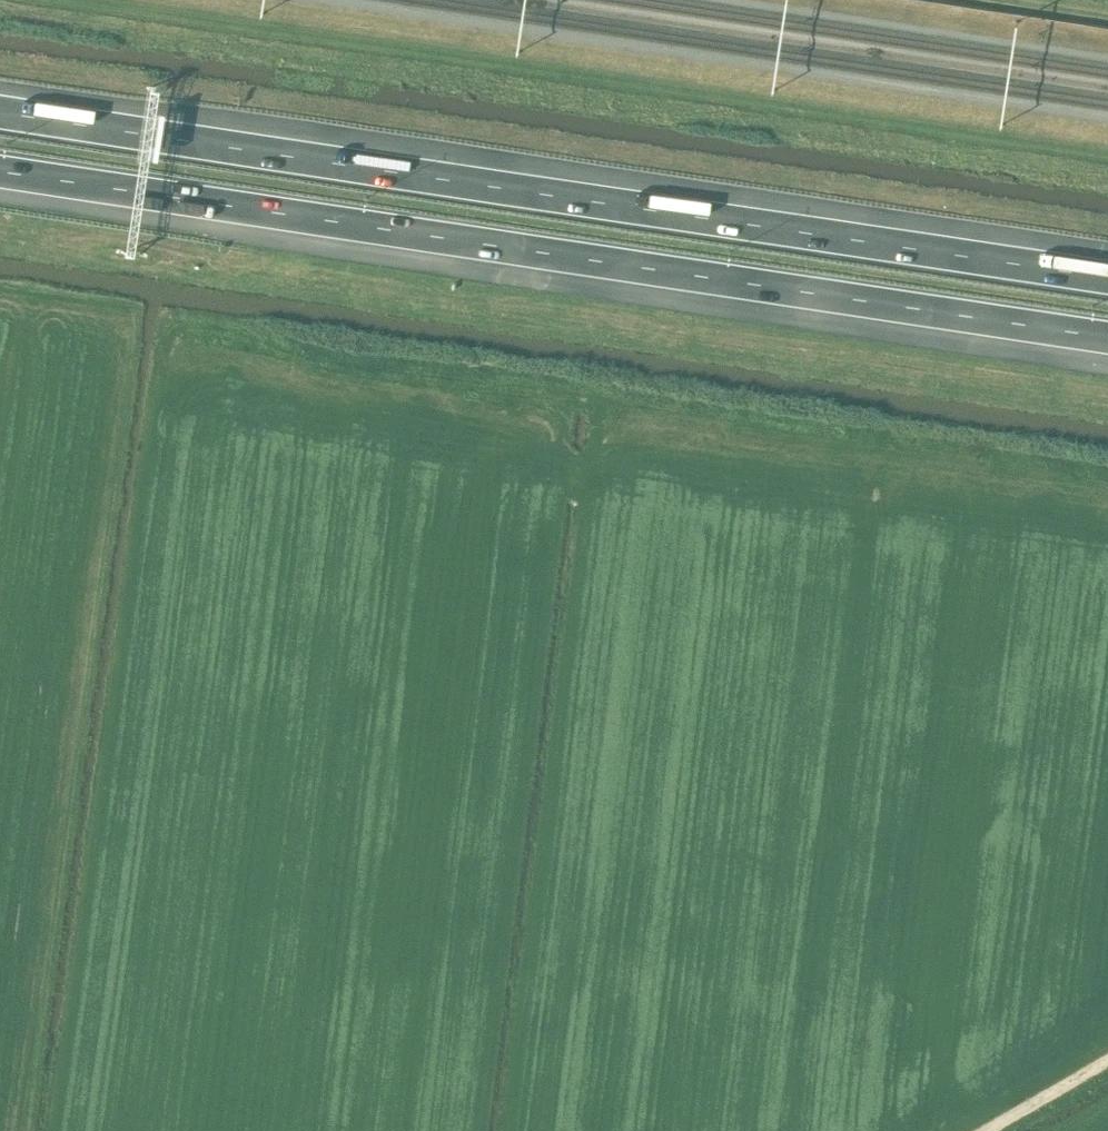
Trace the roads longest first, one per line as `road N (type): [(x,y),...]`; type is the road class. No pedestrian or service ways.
road 1 (motorway): [(0,173),(1107,338)]
road 2 (motorway): [(1107,274),(0,112)]
road 3 (track): [(987,1130),(1107,1061)]

